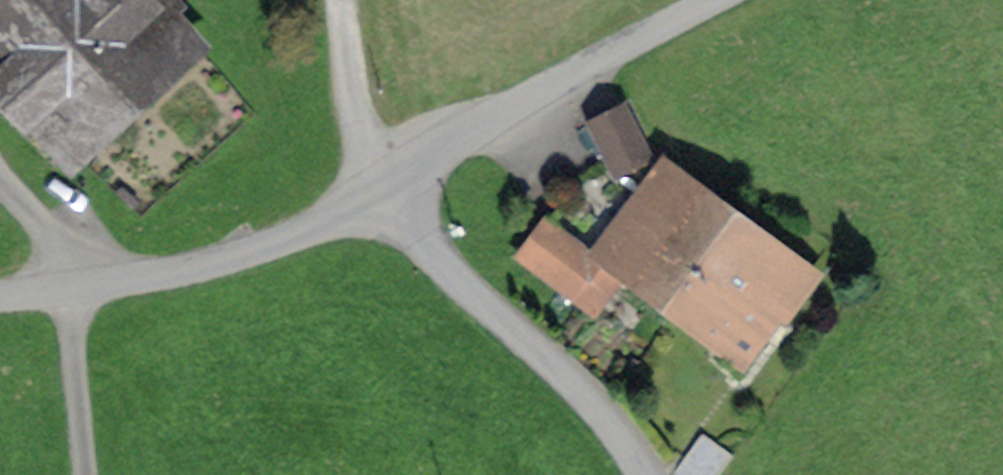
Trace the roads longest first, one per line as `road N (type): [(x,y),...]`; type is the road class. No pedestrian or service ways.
road 1 (unclassified): [(0,296),(245,253),(385,193)]
road 2 (residential): [(719,0),(536,94),(385,193)]
road 3 (residential): [(385,193),(435,257),(608,417),(644,474)]
road 4 (track): [(385,193),(358,122),(337,0)]

